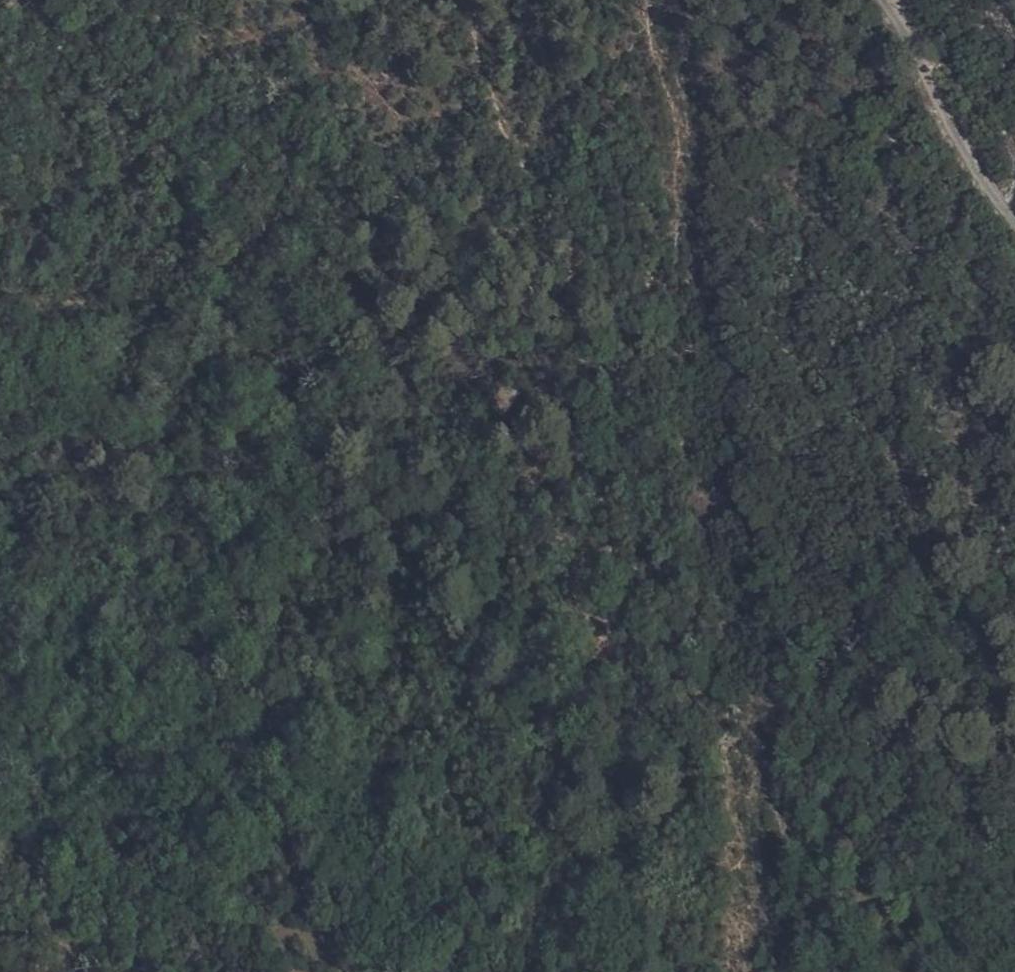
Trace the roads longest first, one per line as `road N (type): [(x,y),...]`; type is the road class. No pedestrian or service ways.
road 1 (unclassified): [(1014,215),(959,142),(884,0)]

